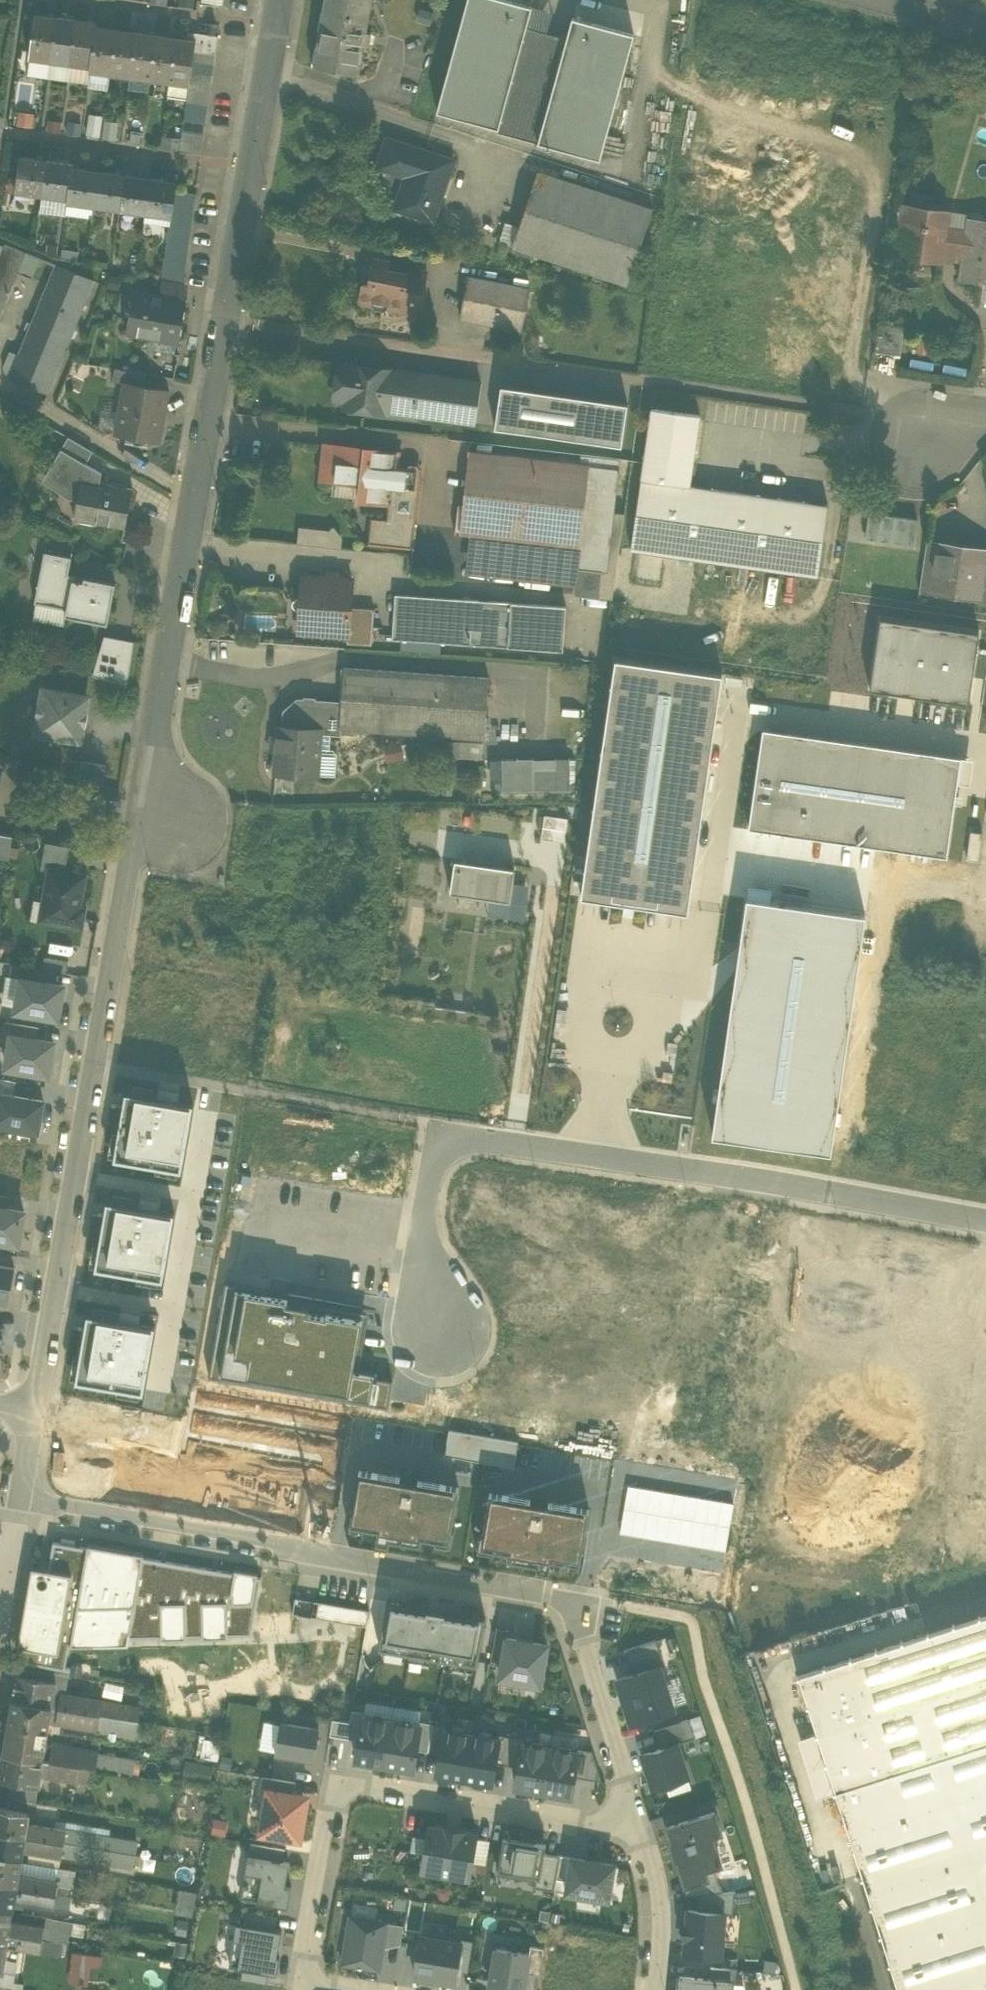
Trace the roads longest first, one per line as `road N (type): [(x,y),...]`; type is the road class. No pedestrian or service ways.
road 1 (unclassified): [(282,0),(90,1065),(41,1416)]
road 2 (residential): [(25,1507),(569,1598),(629,1829)]
road 3 (residential): [(985,1219),(492,1138),(451,1140),(431,1175),(424,1267),(440,1326)]
road 4 (residential): [(629,1829),(337,1779),(304,1979)]
road 5 (residential): [(629,1829),(657,1919),(647,1989)]

